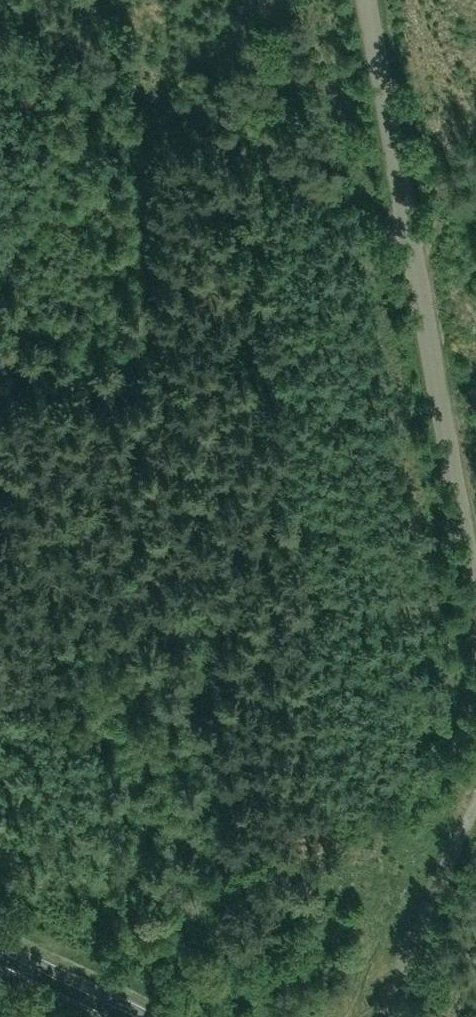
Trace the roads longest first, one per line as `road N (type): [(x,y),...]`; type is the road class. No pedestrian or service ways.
road 1 (residential): [(376,0),(475,568)]
road 2 (track): [(0,19),(312,206),(414,219)]
road 3 (secondary): [(131,1016),(0,955)]

